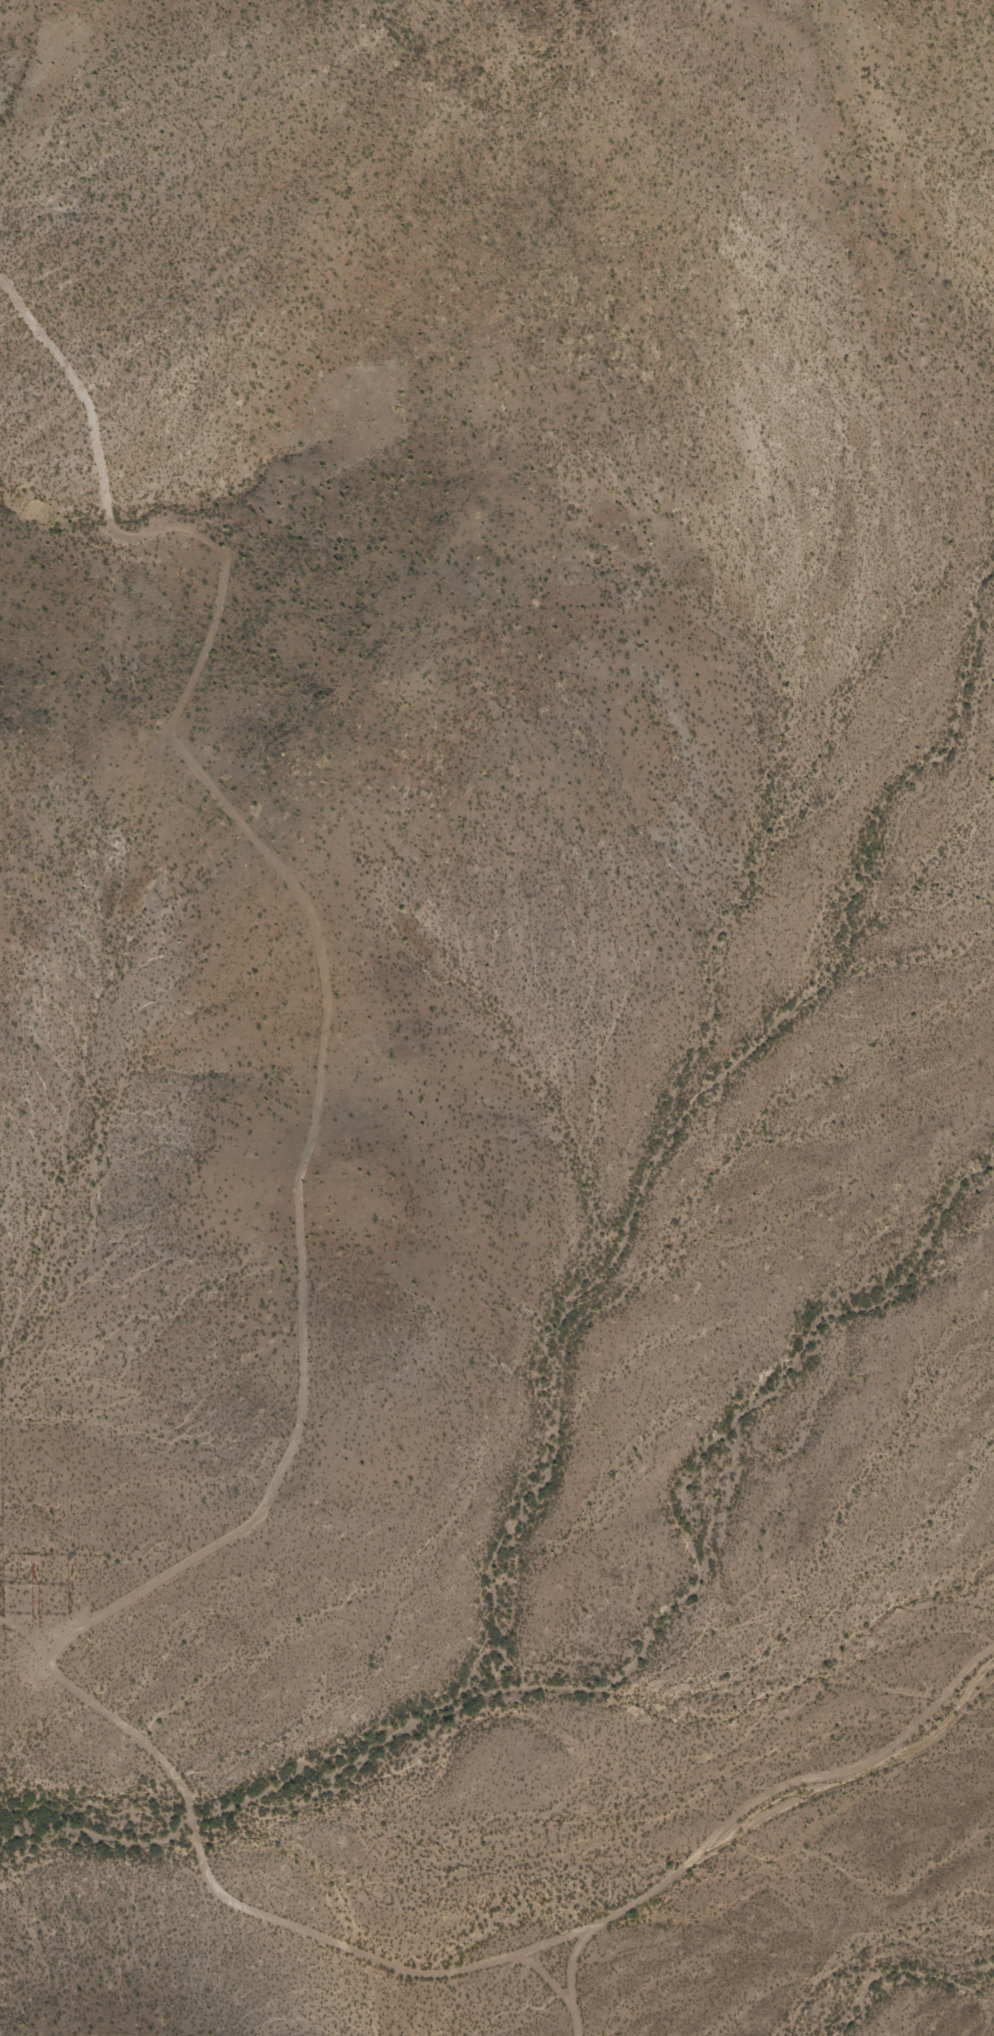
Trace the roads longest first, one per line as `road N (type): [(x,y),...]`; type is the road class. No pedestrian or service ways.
road 1 (residential): [(449,1965),(518,1925),(578,1925),(939,1711),(993,1669)]
road 2 (residential): [(449,1965),(385,1955),(231,1905),(167,1850),(127,1751),(48,1666),(0,1644)]
road 3 (residential): [(545,2035),(454,1985),(449,1965)]

